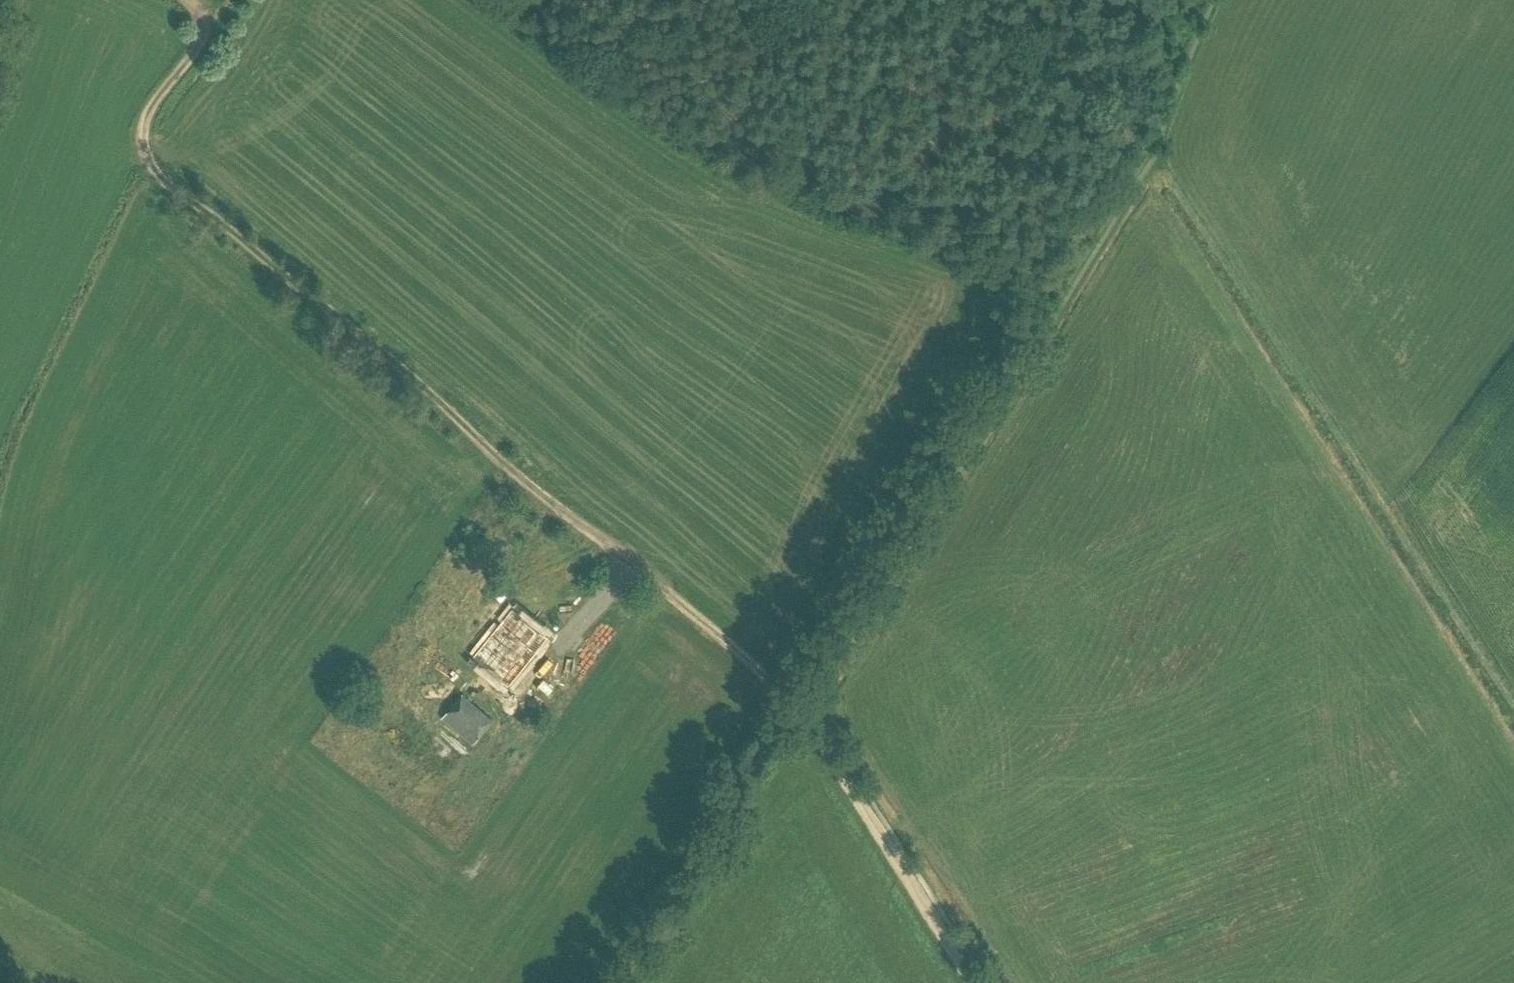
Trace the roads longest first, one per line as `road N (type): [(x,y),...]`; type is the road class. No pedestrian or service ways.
road 1 (track): [(194,0),(194,46),(145,126),(146,157),(159,174),(807,714)]
road 2 (track): [(807,714),(975,982)]

